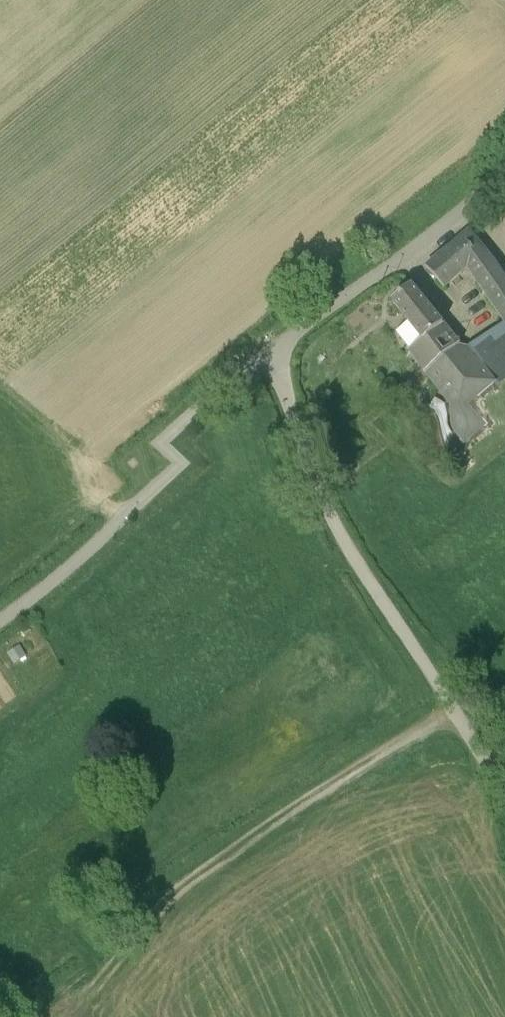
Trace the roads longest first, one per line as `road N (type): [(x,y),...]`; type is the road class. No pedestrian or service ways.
road 1 (unclassified): [(504,209),(240,412),(0,621)]
road 2 (track): [(453,705),(189,869),(61,996)]
road 3 (track): [(281,382),(306,461),(357,562),(504,777)]

